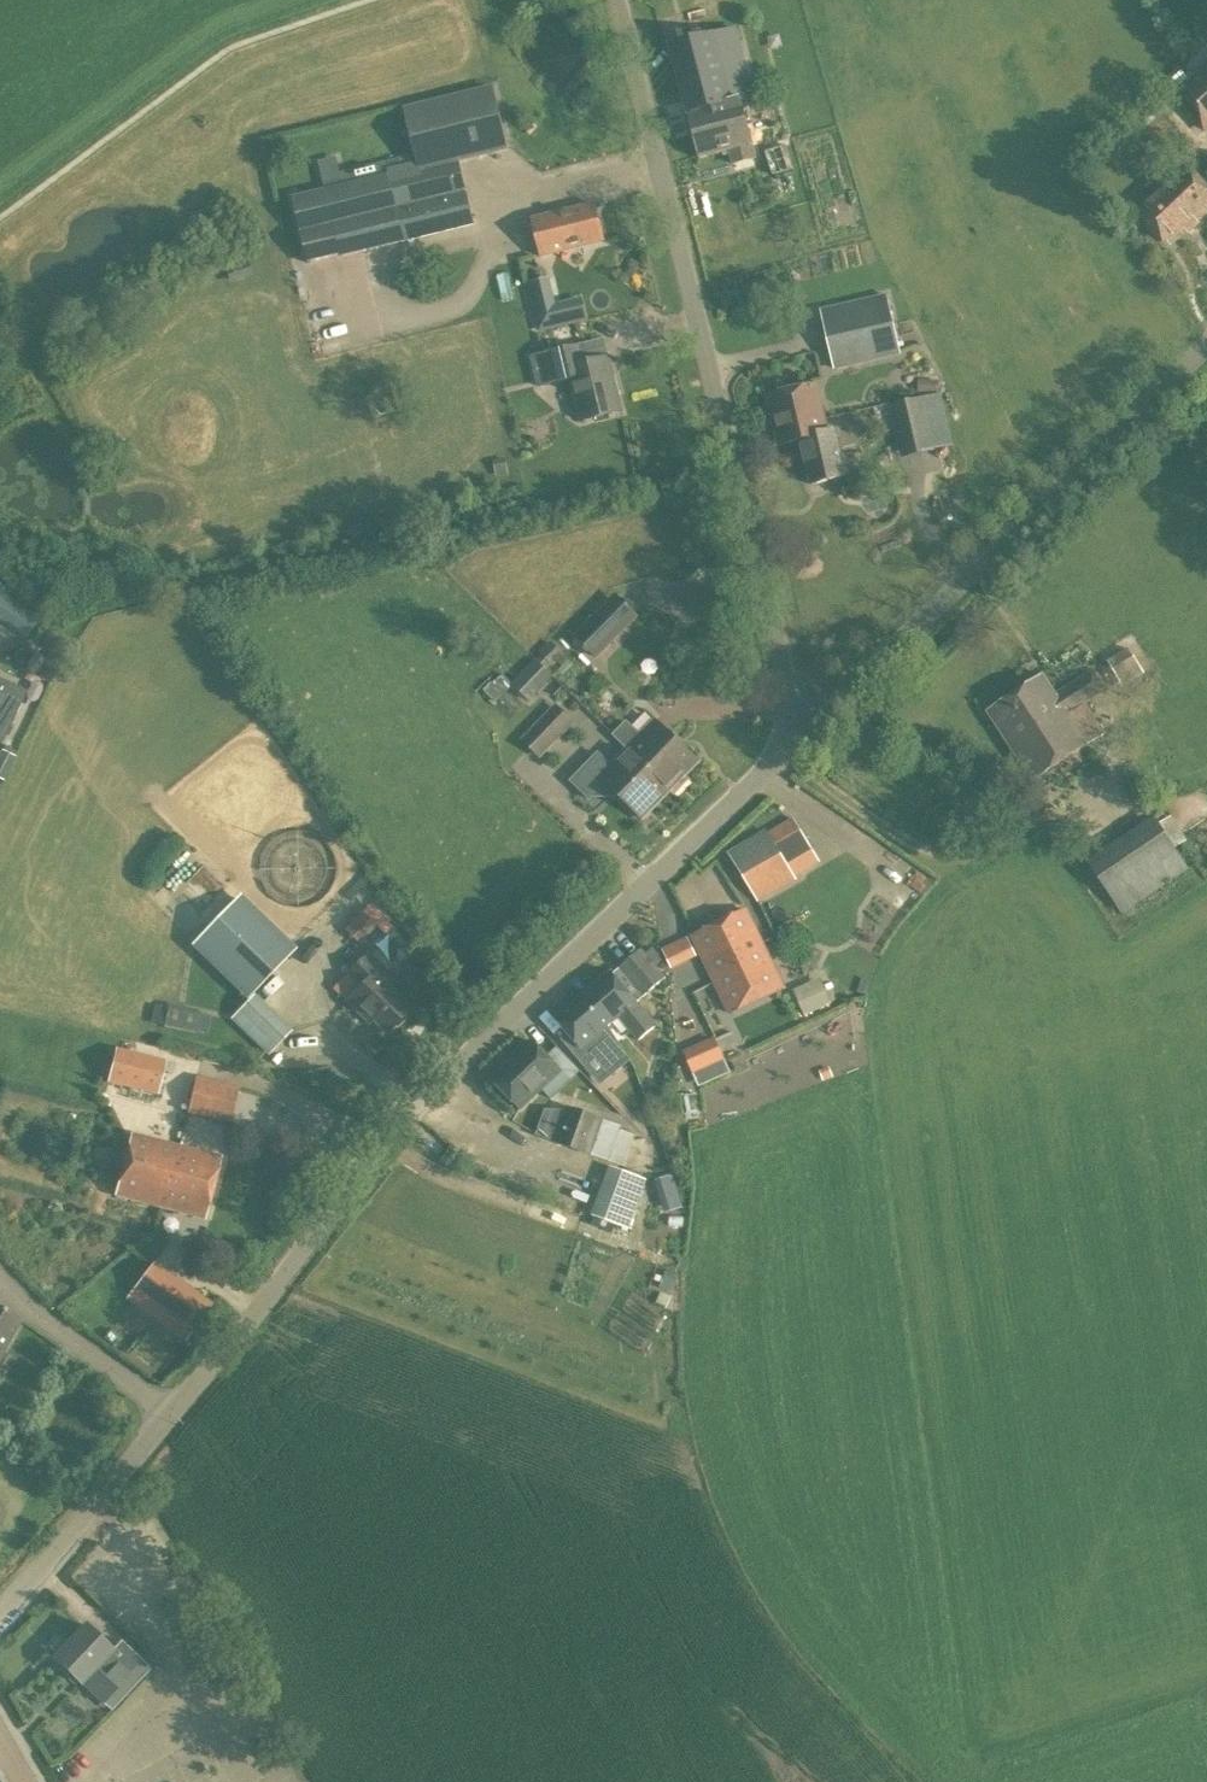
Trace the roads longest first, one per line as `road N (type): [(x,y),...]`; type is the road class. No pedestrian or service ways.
road 1 (unclassified): [(791,740),(792,704),(618,0)]
road 2 (unclassified): [(791,740),(1206,342)]
road 3 (unclassified): [(430,1090),(791,740)]
road 4 (residential): [(169,1410),(430,1090)]
road 5 (residential): [(0,1612),(169,1410)]
road 6 (residential): [(169,1410),(0,1276)]

